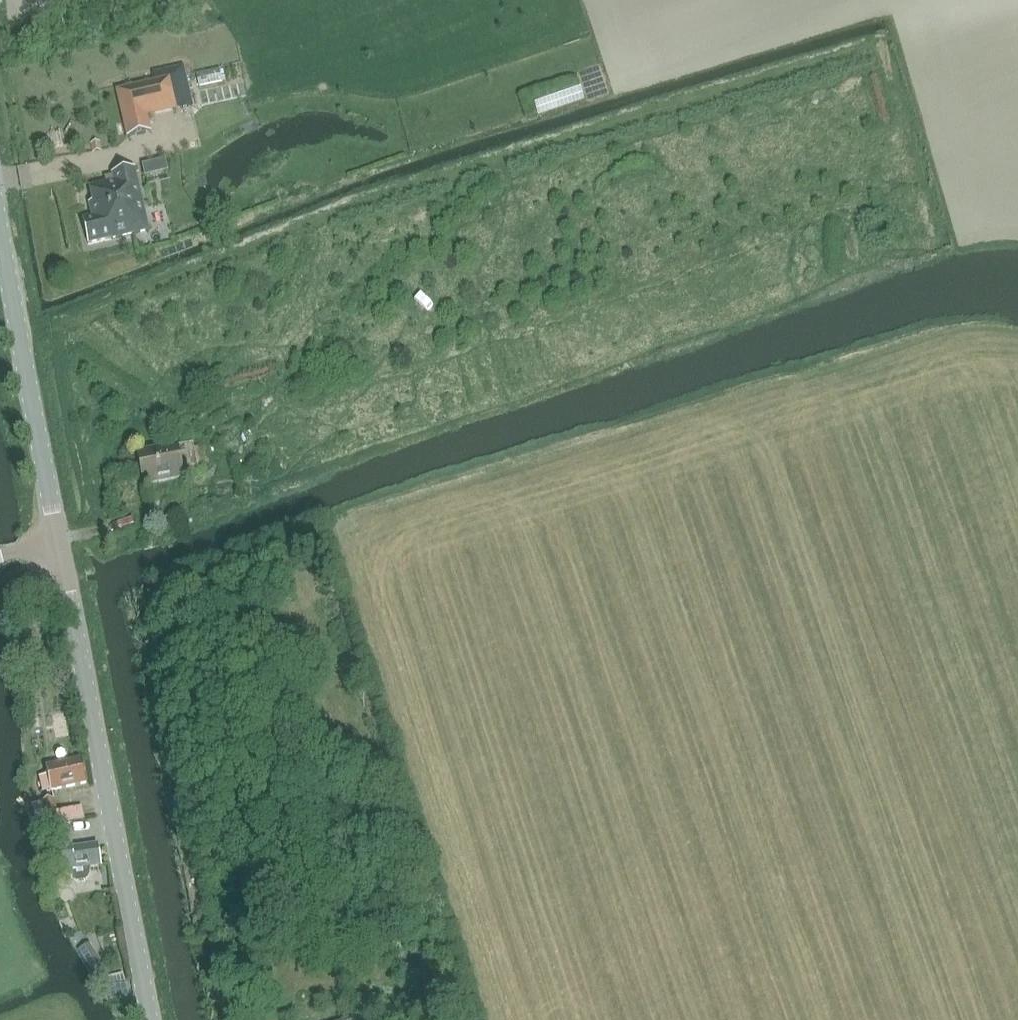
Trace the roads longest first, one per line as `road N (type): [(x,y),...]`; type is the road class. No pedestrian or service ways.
road 1 (tertiary): [(150,1019),(57,541)]
road 2 (tertiary): [(57,541),(0,234)]

